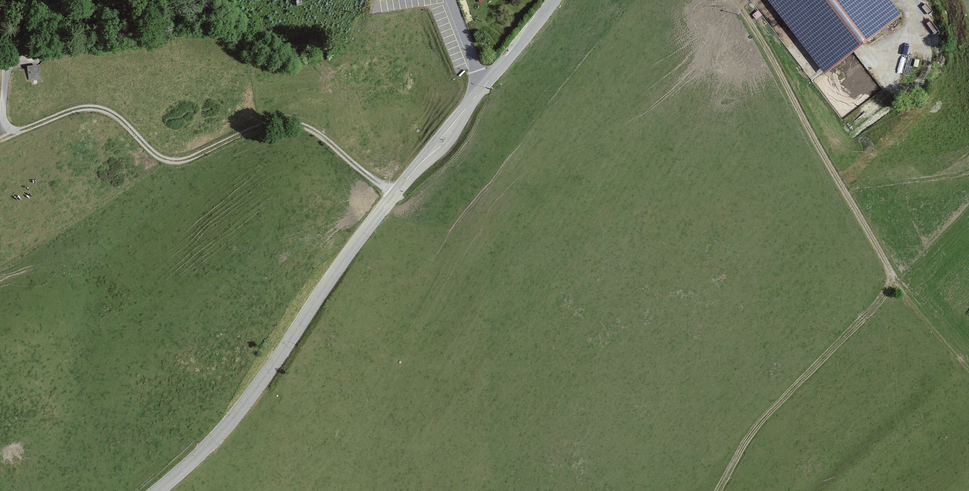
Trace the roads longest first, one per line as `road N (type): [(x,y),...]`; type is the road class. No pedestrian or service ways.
road 1 (track): [(394,193),(297,124),(275,123),(176,161),(97,109),(8,136),(8,64),(28,63)]
road 2 (tertiary): [(158,490),(243,407),(361,235),(488,83)]
road 3 (track): [(732,0),(896,281),(968,362)]
road 4 (track): [(896,281),(761,419),(721,490)]

